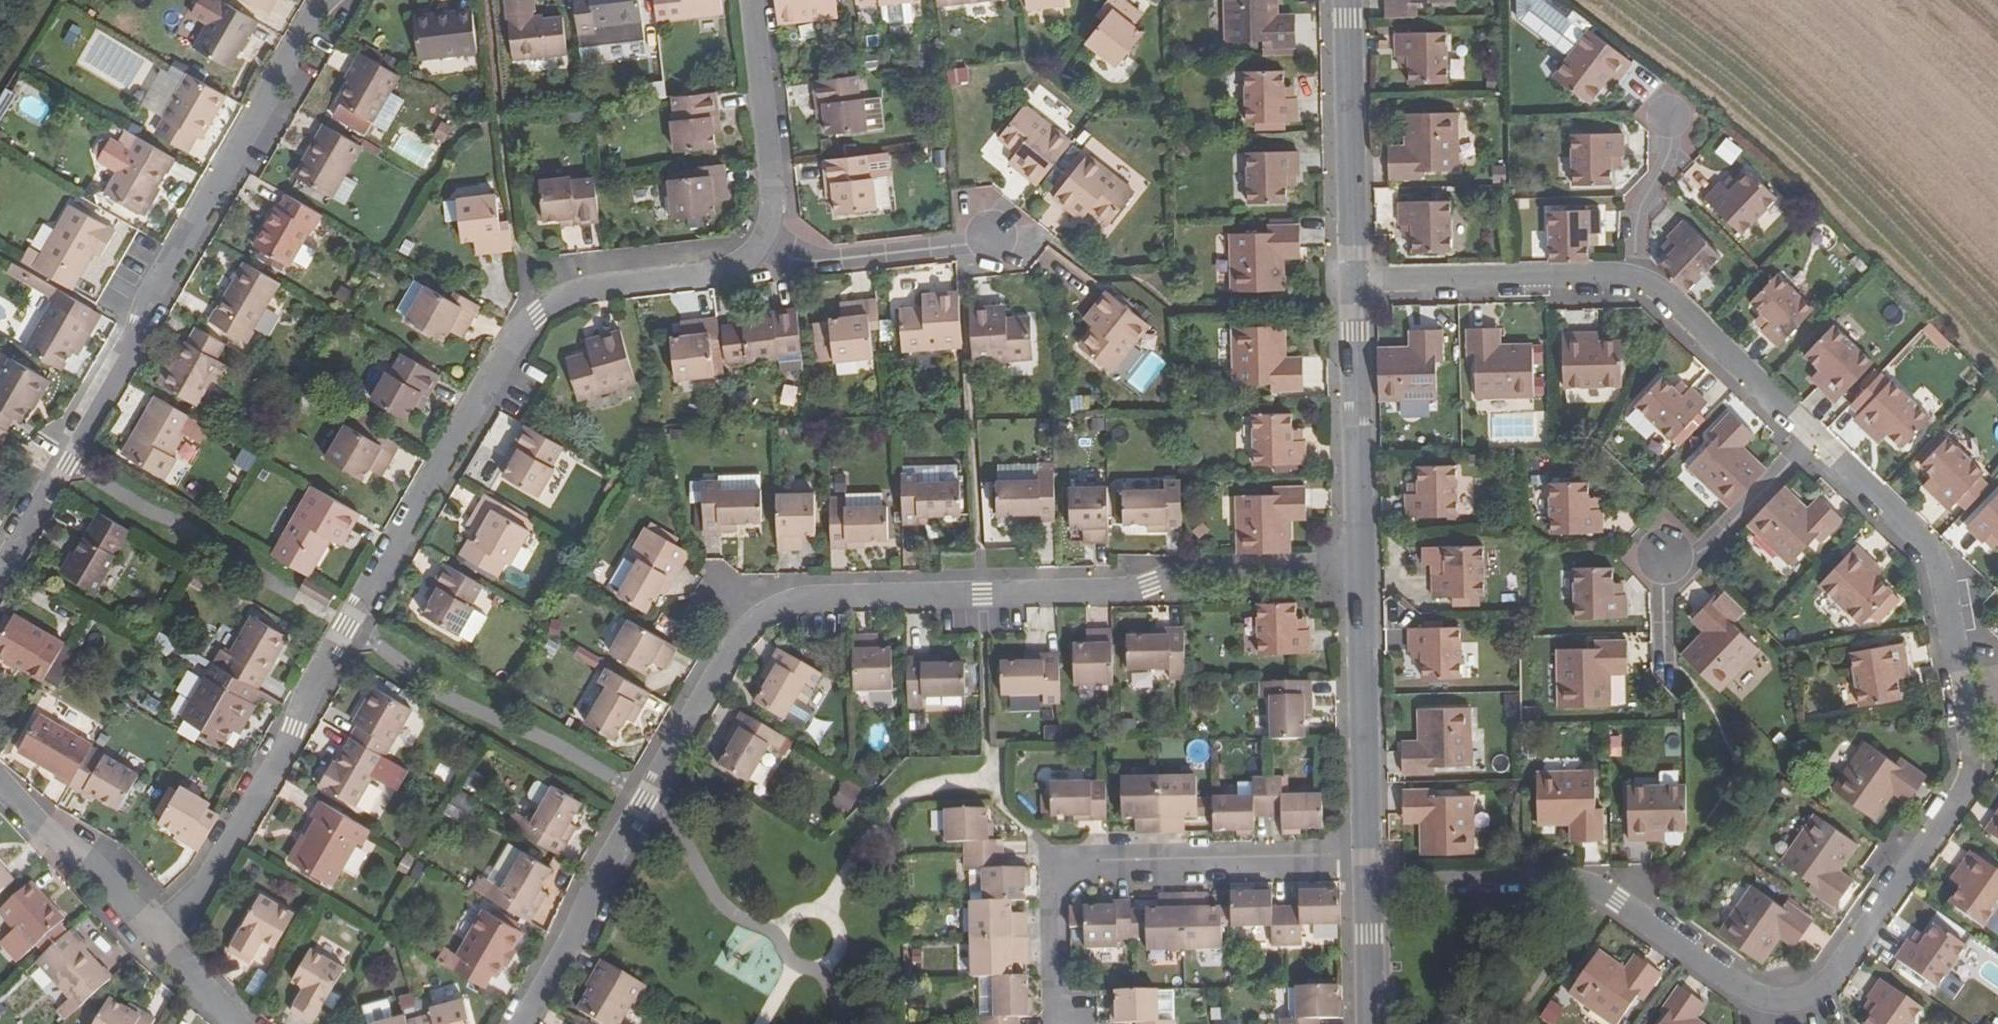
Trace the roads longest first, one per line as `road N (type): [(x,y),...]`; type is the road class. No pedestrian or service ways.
road 1 (residential): [(521,1023),(735,635),(768,611),(815,598),(1127,591),(1183,574),(1362,573)]
road 2 (residential): [(763,244),(733,272),(579,289),(557,298),(511,343),(345,628),(255,805),(210,879),(160,932)]
road 3 (residential): [(1368,889),(1565,883),(1615,902),(1755,1002),(1805,1000),(1826,986),(1959,796),(1967,763),(1959,705)]
road 4 (residential): [(326,0),(0,577)]
road 5 (residential): [(1814,436),(1665,291),(1637,276),(1352,283)]
road 6 (residential): [(1367,856),(1054,864),(1052,994),(1060,1023)]
road 7 (residential): [(1959,705),(1932,557),(1814,436)]
road 8 (residential): [(1666,665),(1663,585),(1814,436)]
road 9 (residential): [(1352,283),(1362,573)]
road 10 (residential): [(1346,0),(1352,283)]
road 11 (residential): [(1362,573),(1367,856)]
road 12 (residential): [(751,0),(771,210),(763,244)]
road 13 (residential): [(993,237),(810,261),(763,244)]
road 14 (residential): [(0,781),(160,932)]
road 15 (residential): [(1368,889),(1371,1023)]
road 16 (residential): [(160,932),(240,1023)]

